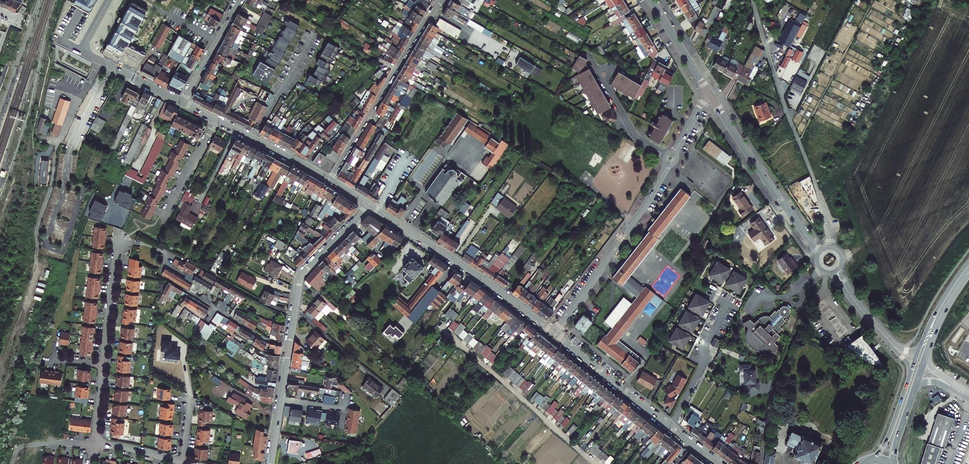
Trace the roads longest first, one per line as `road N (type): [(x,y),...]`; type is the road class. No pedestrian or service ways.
road 1 (residential): [(752,0),(831,247)]
road 2 (residential): [(442,0),(329,179)]
road 3 (primary): [(895,463),(936,326),(968,272)]
road 4 (residential): [(554,334),(668,164)]
road 5 (residential): [(707,91),(819,252)]
road 6 (residential): [(554,334),(399,224)]
road 7 (track): [(464,344),(597,463)]
road 8 (track): [(818,271),(769,413)]
road 9 (residential): [(671,428),(554,334)]
road 10 (residential): [(636,78),(611,65),(603,77),(635,134),(665,155)]
road 11 (residential): [(370,206),(303,272),(294,316)]
road 12 (residential): [(671,428),(728,305)]
road 13 (residential): [(289,343),(268,341),(171,281)]
road 14 (residential): [(329,179),(216,119)]
road 15 (residential): [(289,343),(270,463)]

